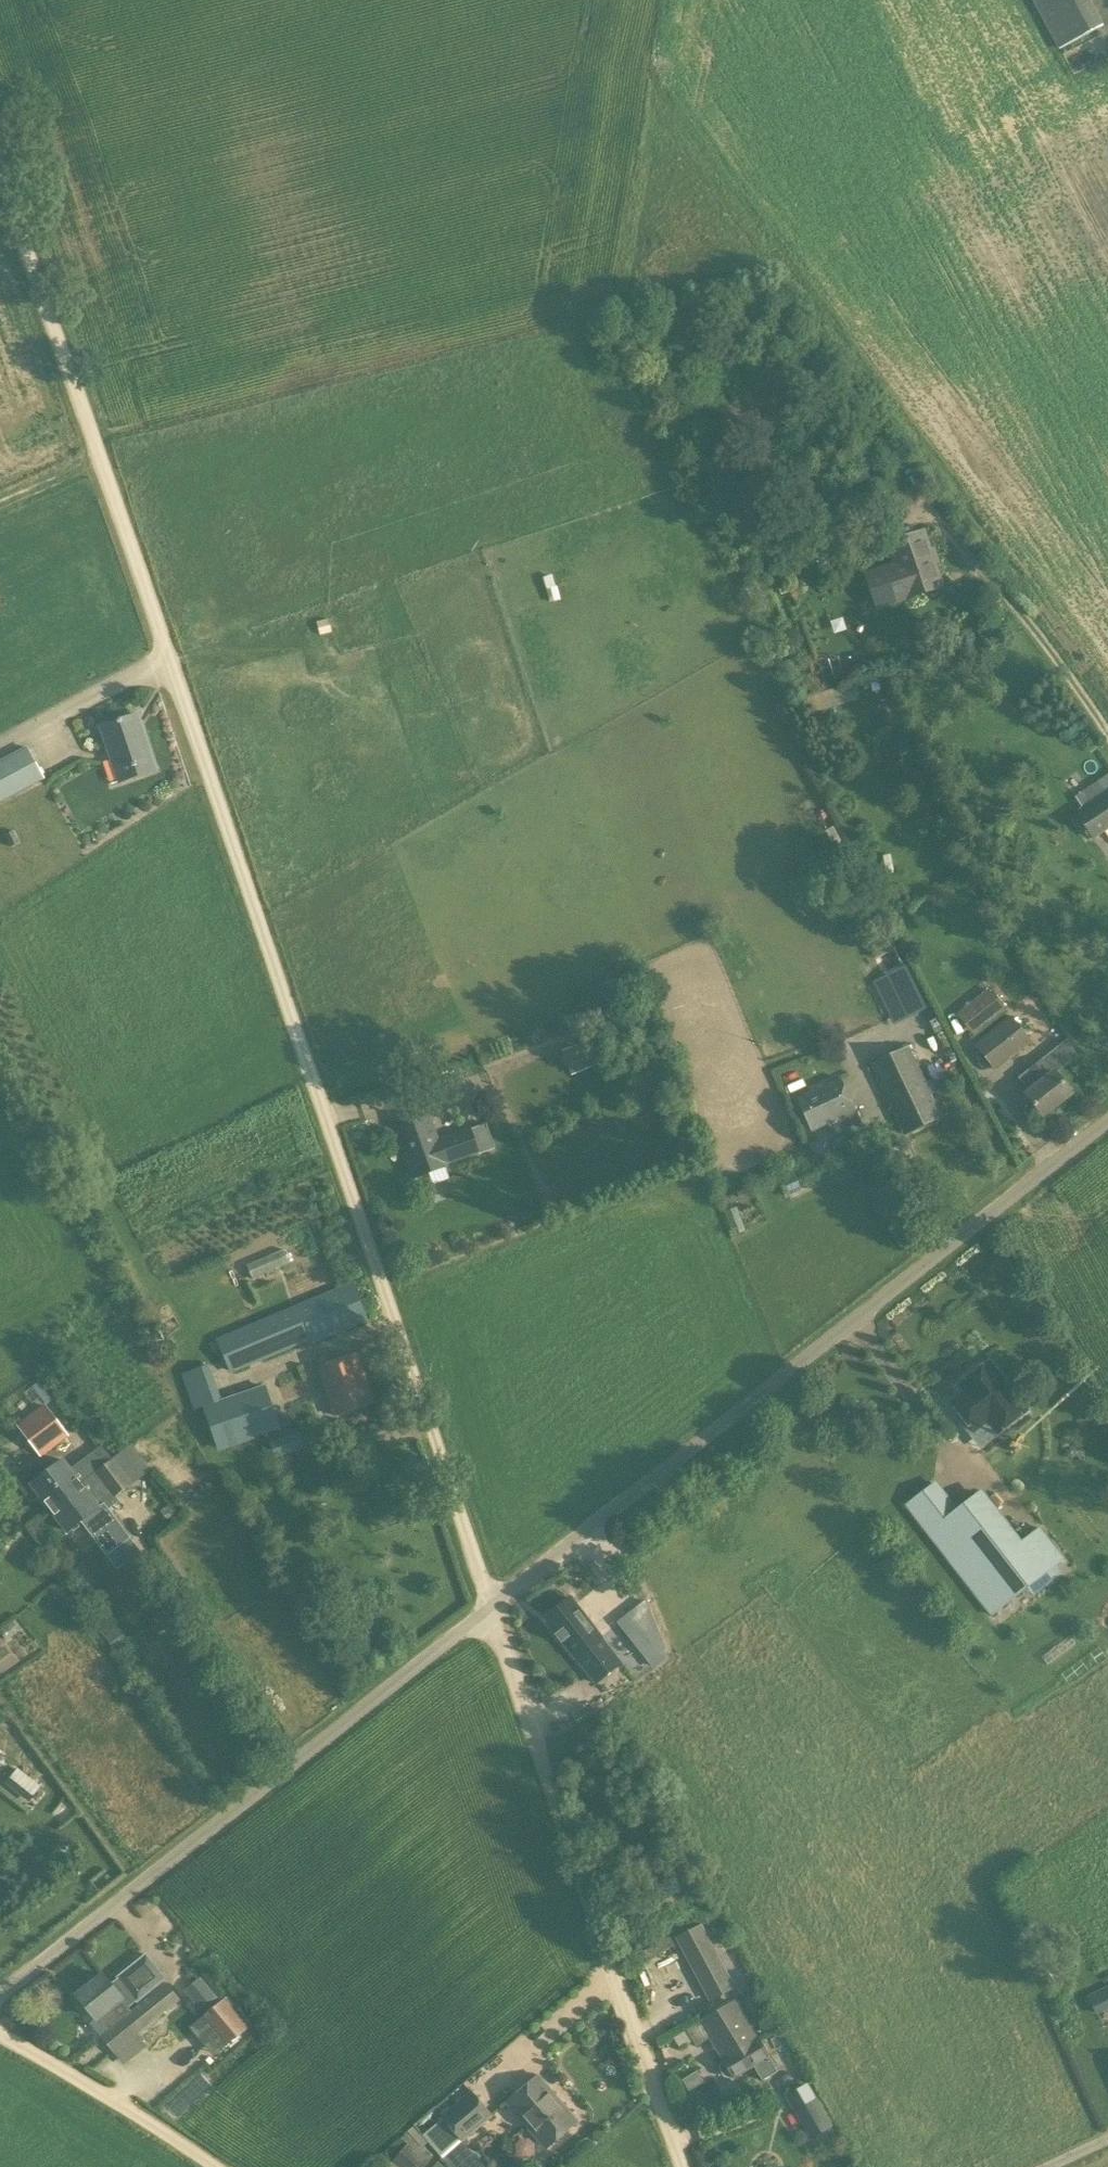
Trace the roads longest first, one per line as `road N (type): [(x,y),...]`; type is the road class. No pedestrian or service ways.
road 1 (track): [(684,2166),(0,166)]
road 2 (unclassified): [(0,1999),(620,1498),(1107,1119)]
road 3 (track): [(213,2166),(0,2030)]
road 4 (unclassified): [(1107,729),(958,543)]

